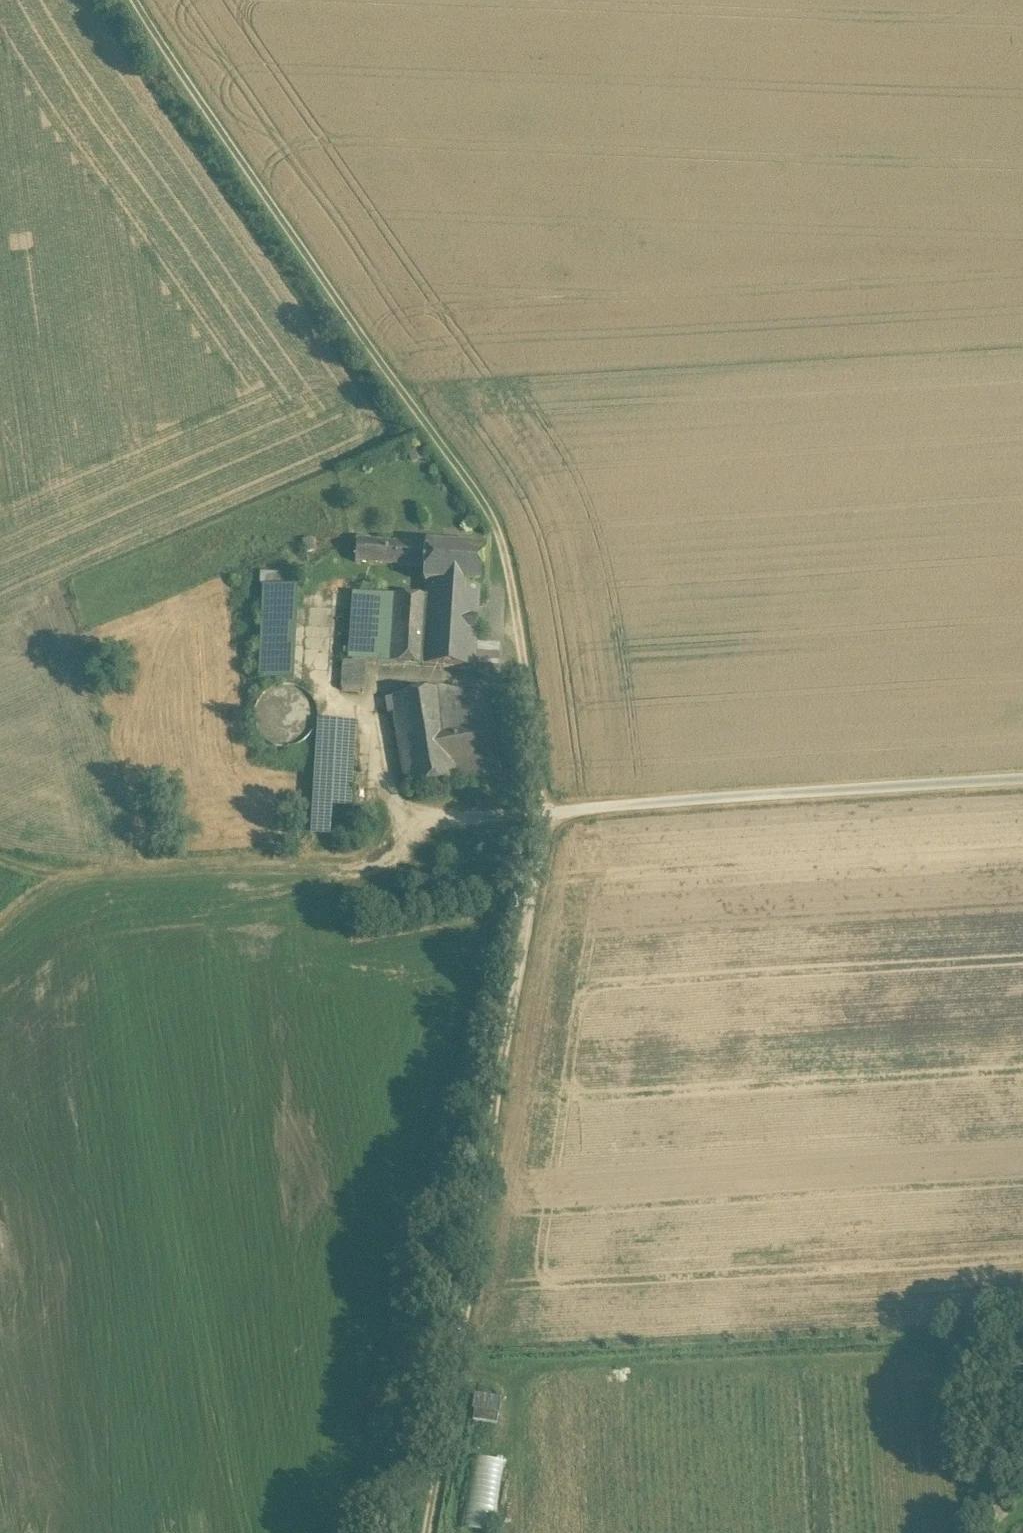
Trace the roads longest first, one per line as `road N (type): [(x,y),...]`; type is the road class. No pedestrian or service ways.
road 1 (track): [(133,0),(507,549),(537,815),(426,1532)]

